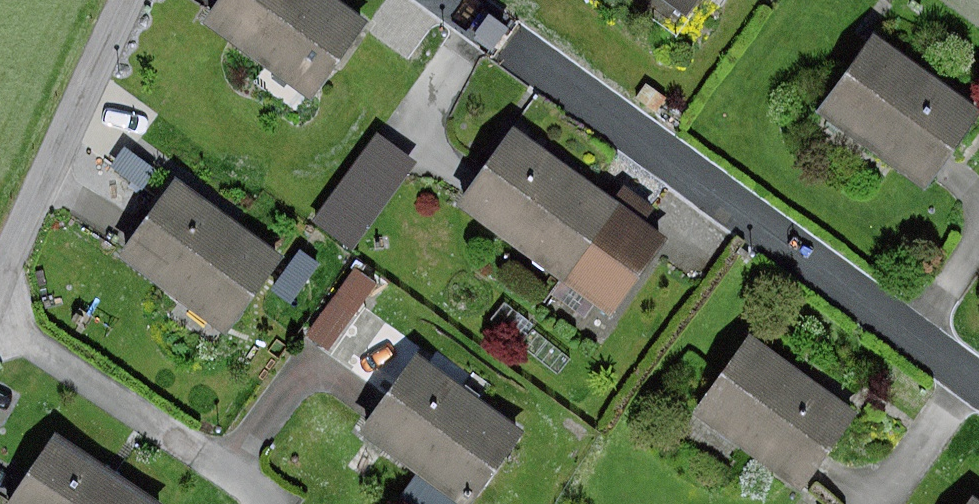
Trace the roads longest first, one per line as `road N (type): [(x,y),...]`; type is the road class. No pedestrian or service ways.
road 1 (residential): [(978,371),(446,0)]
road 2 (residential): [(0,308),(139,0)]
road 3 (residential): [(0,314),(246,481),(256,503)]

